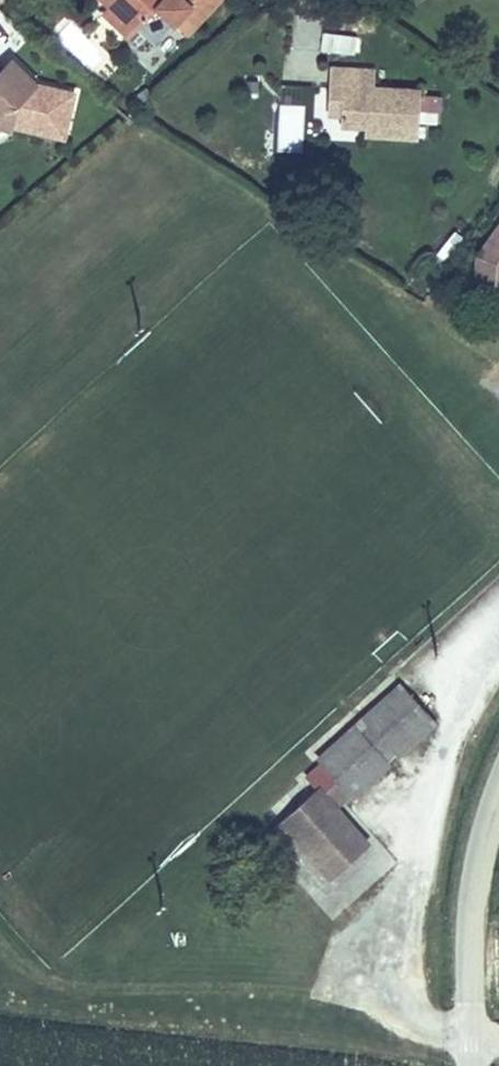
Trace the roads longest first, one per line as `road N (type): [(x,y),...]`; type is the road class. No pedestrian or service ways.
road 1 (tertiary): [(498,792),(472,911),(472,1065)]

